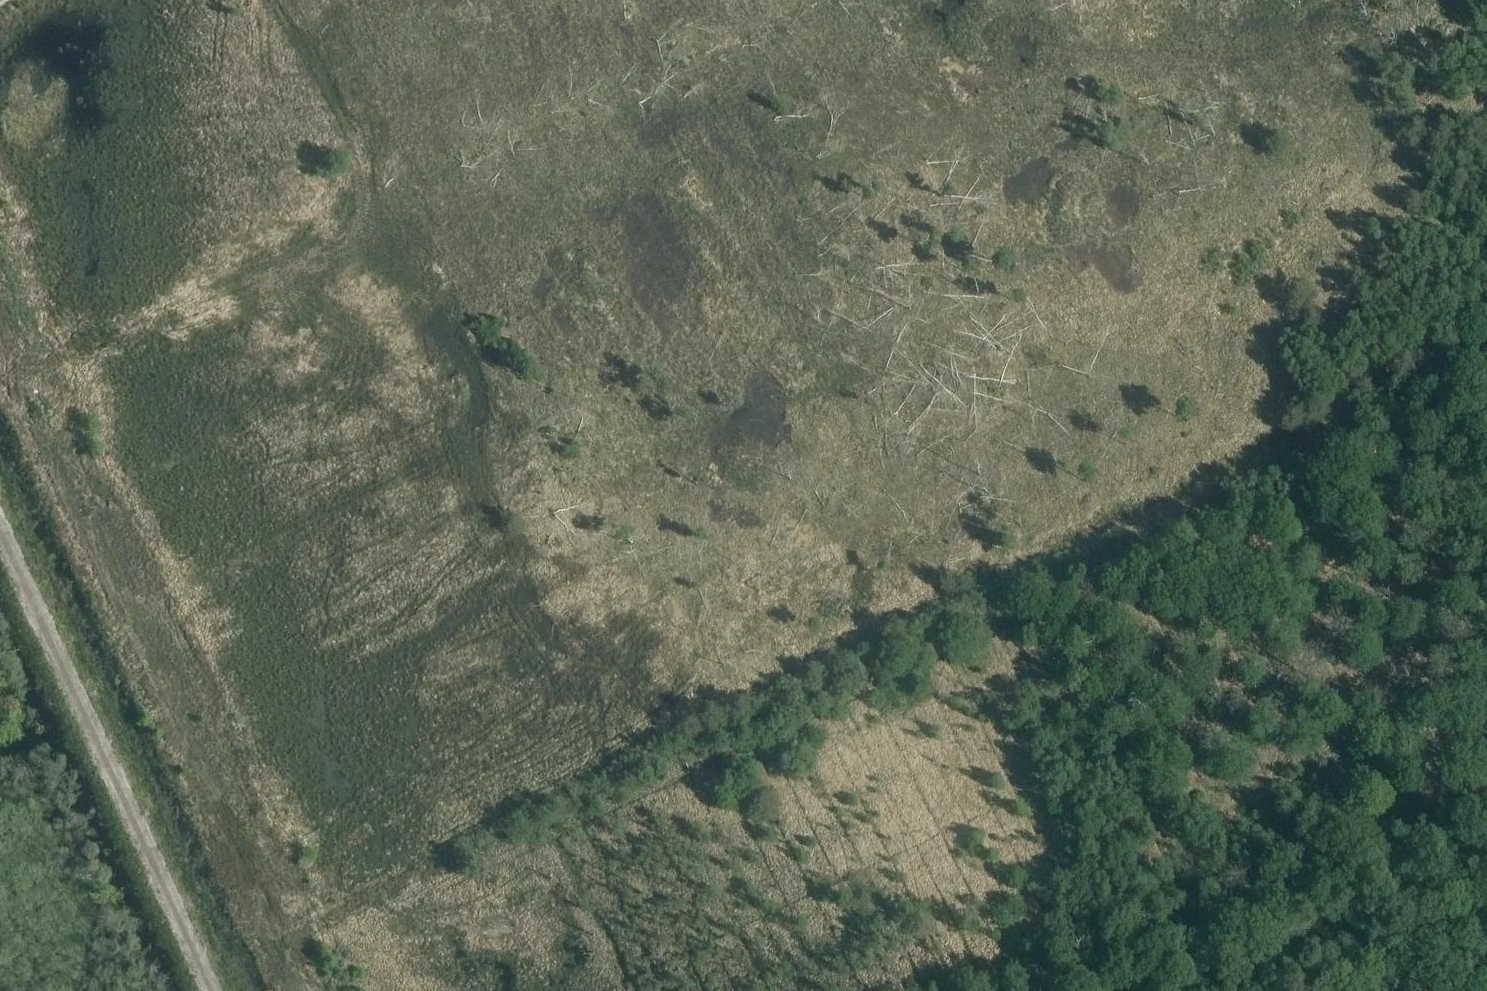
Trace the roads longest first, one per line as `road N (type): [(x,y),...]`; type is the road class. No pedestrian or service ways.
road 1 (track): [(209,990),(0,522)]

